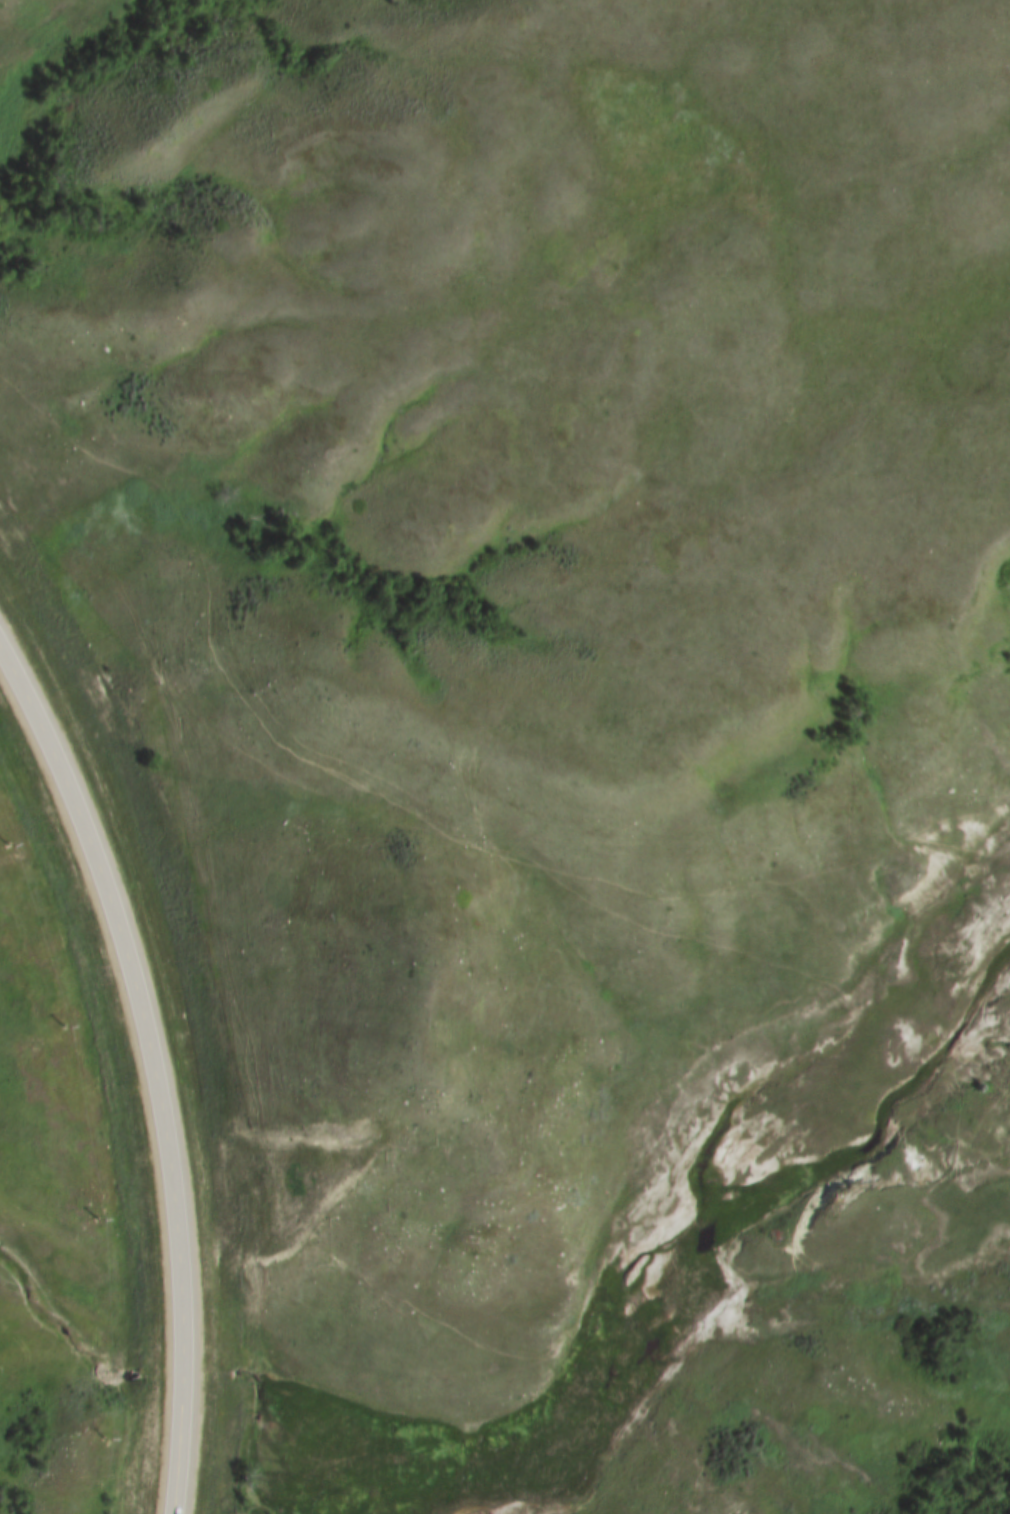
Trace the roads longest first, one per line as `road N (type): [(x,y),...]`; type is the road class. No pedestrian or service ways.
road 1 (secondary): [(0,649),(94,858),(165,1112),(183,1274),(177,1513)]

